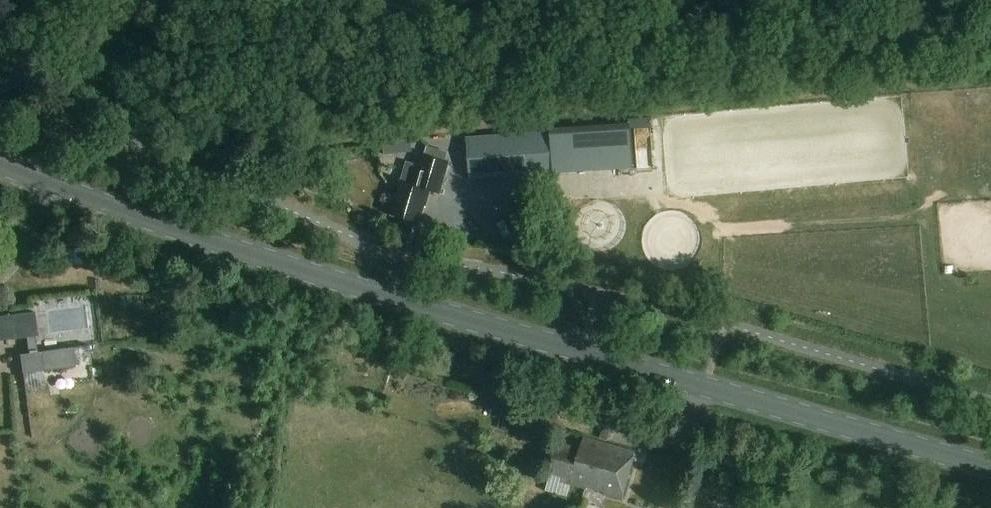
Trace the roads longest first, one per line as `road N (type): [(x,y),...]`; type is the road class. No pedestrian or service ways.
road 1 (secondary): [(990,468),(248,253),(40,181)]
road 2 (track): [(67,119),(131,0)]

